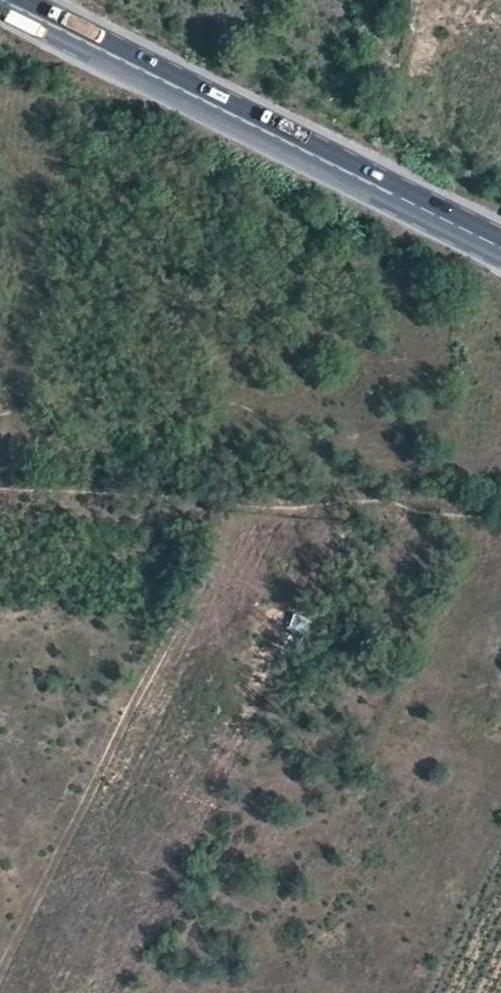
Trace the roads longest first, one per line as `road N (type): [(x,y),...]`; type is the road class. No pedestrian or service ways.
road 1 (primary): [(0,0),(500,247)]
road 2 (trunk): [(0,42),(500,284)]
road 3 (track): [(0,504),(500,517)]
road 4 (trunk): [(500,120),(246,0)]

